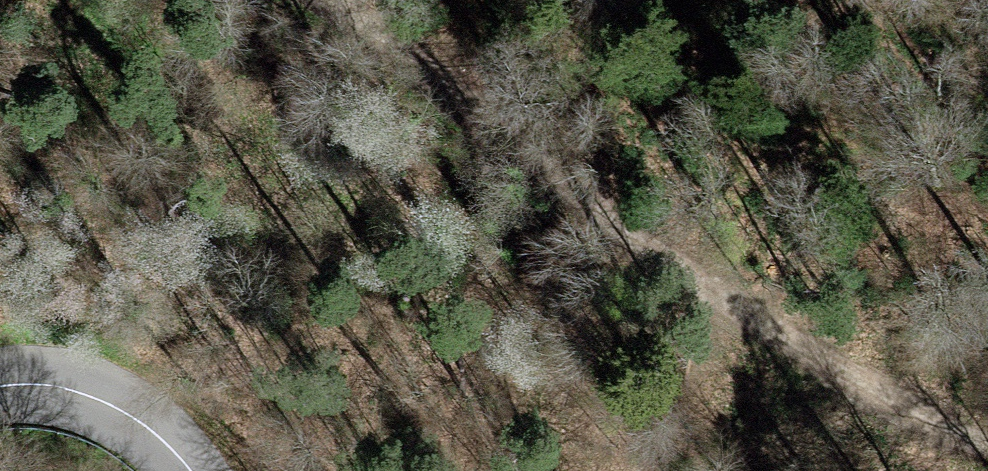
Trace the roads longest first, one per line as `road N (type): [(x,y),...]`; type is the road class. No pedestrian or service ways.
road 1 (track): [(987,447),(874,393),(673,260),(333,0)]
road 2 (track): [(96,0),(161,39),(283,144),(585,470)]
road 3 (tertiary): [(0,386),(55,386),(100,400),(141,423),(192,470)]

